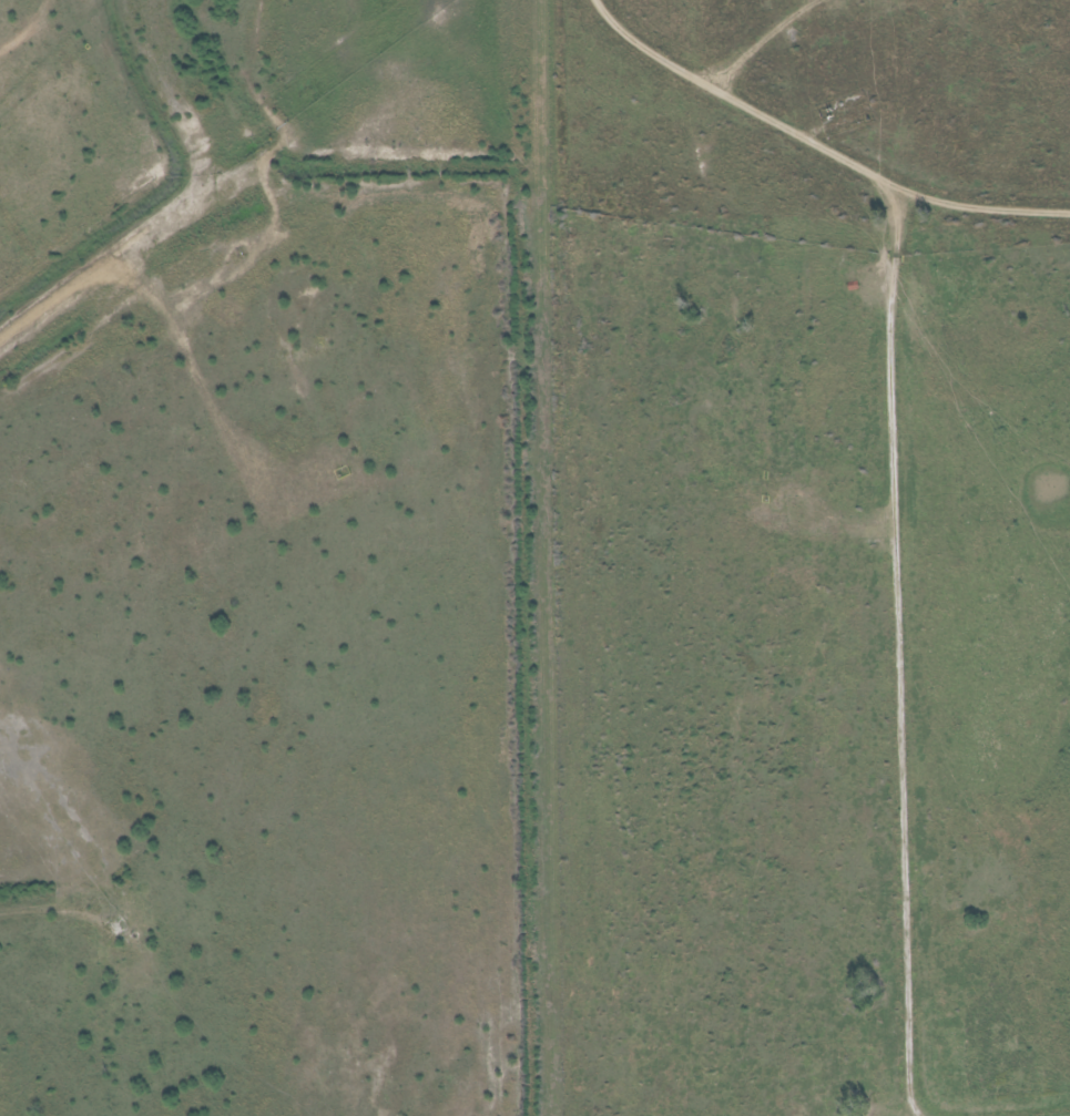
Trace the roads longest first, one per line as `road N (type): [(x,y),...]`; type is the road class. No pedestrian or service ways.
road 1 (track): [(598,0),(599,9),(809,176),(923,225),(1069,225)]

